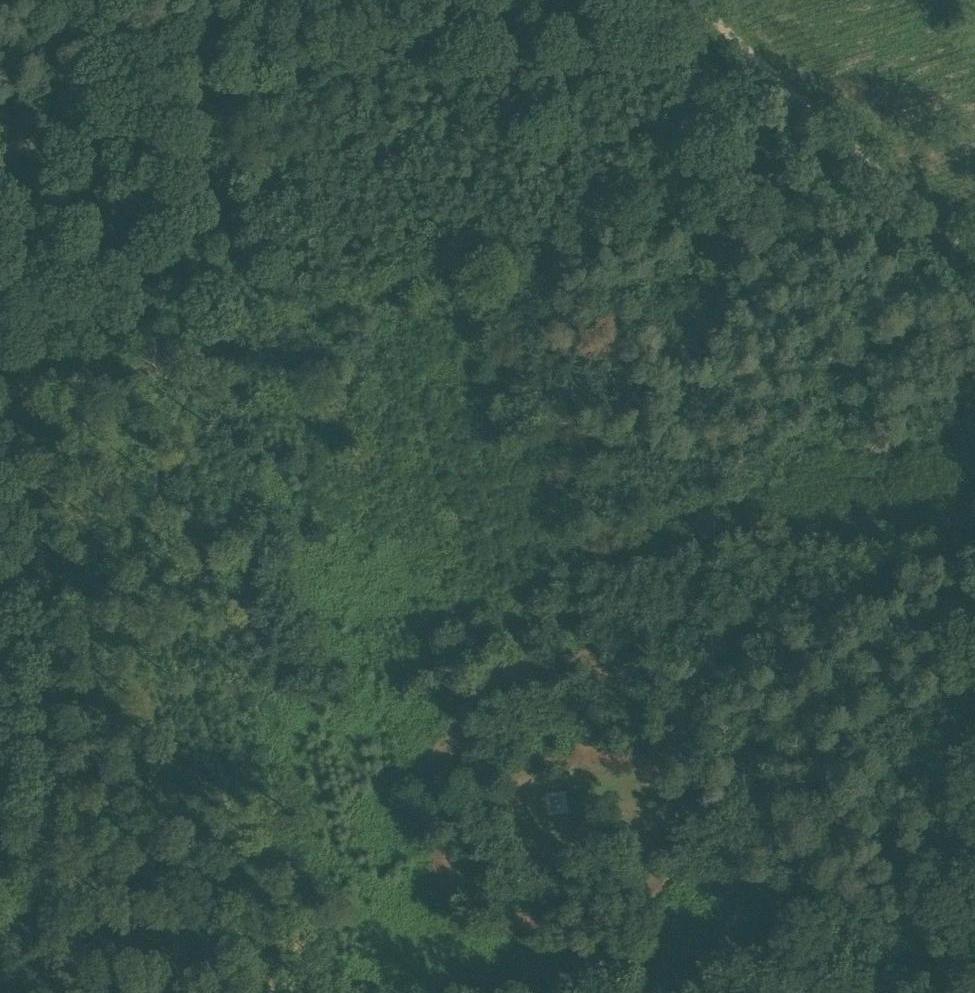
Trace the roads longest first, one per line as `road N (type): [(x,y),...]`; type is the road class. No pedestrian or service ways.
road 1 (track): [(252,992),(228,784),(196,691),(74,540),(14,401)]
road 2 (track): [(0,152),(525,0)]
road 3 (track): [(722,16),(974,252)]

